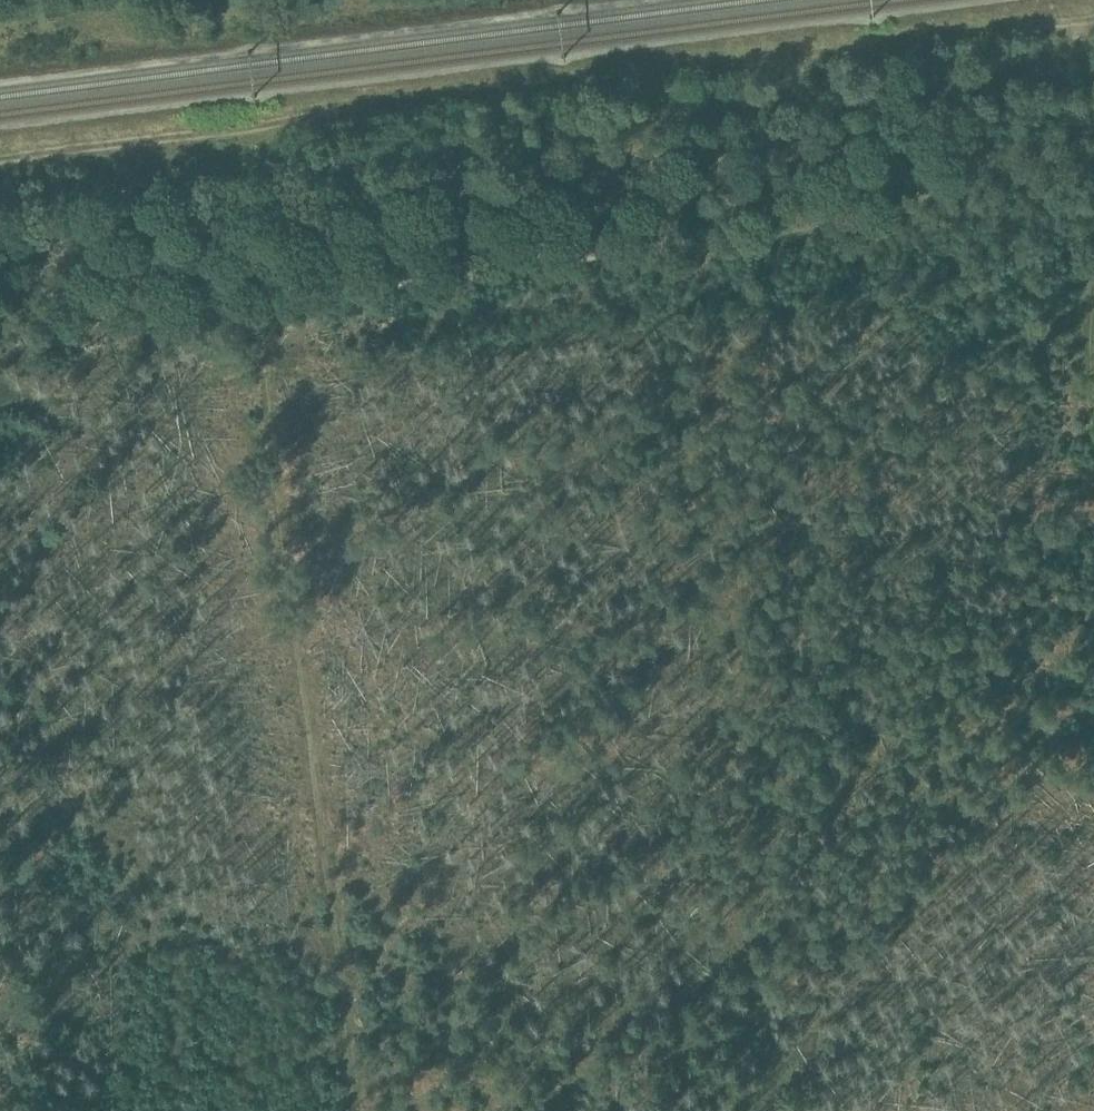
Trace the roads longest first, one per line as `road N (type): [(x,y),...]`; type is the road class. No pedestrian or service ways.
road 1 (track): [(1093,25),(0,162)]

